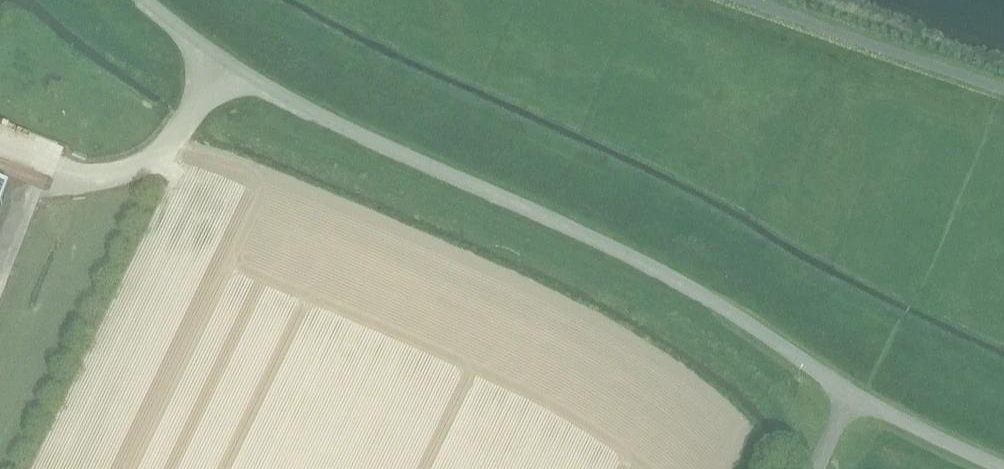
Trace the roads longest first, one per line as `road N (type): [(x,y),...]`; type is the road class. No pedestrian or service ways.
road 1 (unclassified): [(998,468),(844,396),(657,273),(307,113),(217,64),(143,0)]

